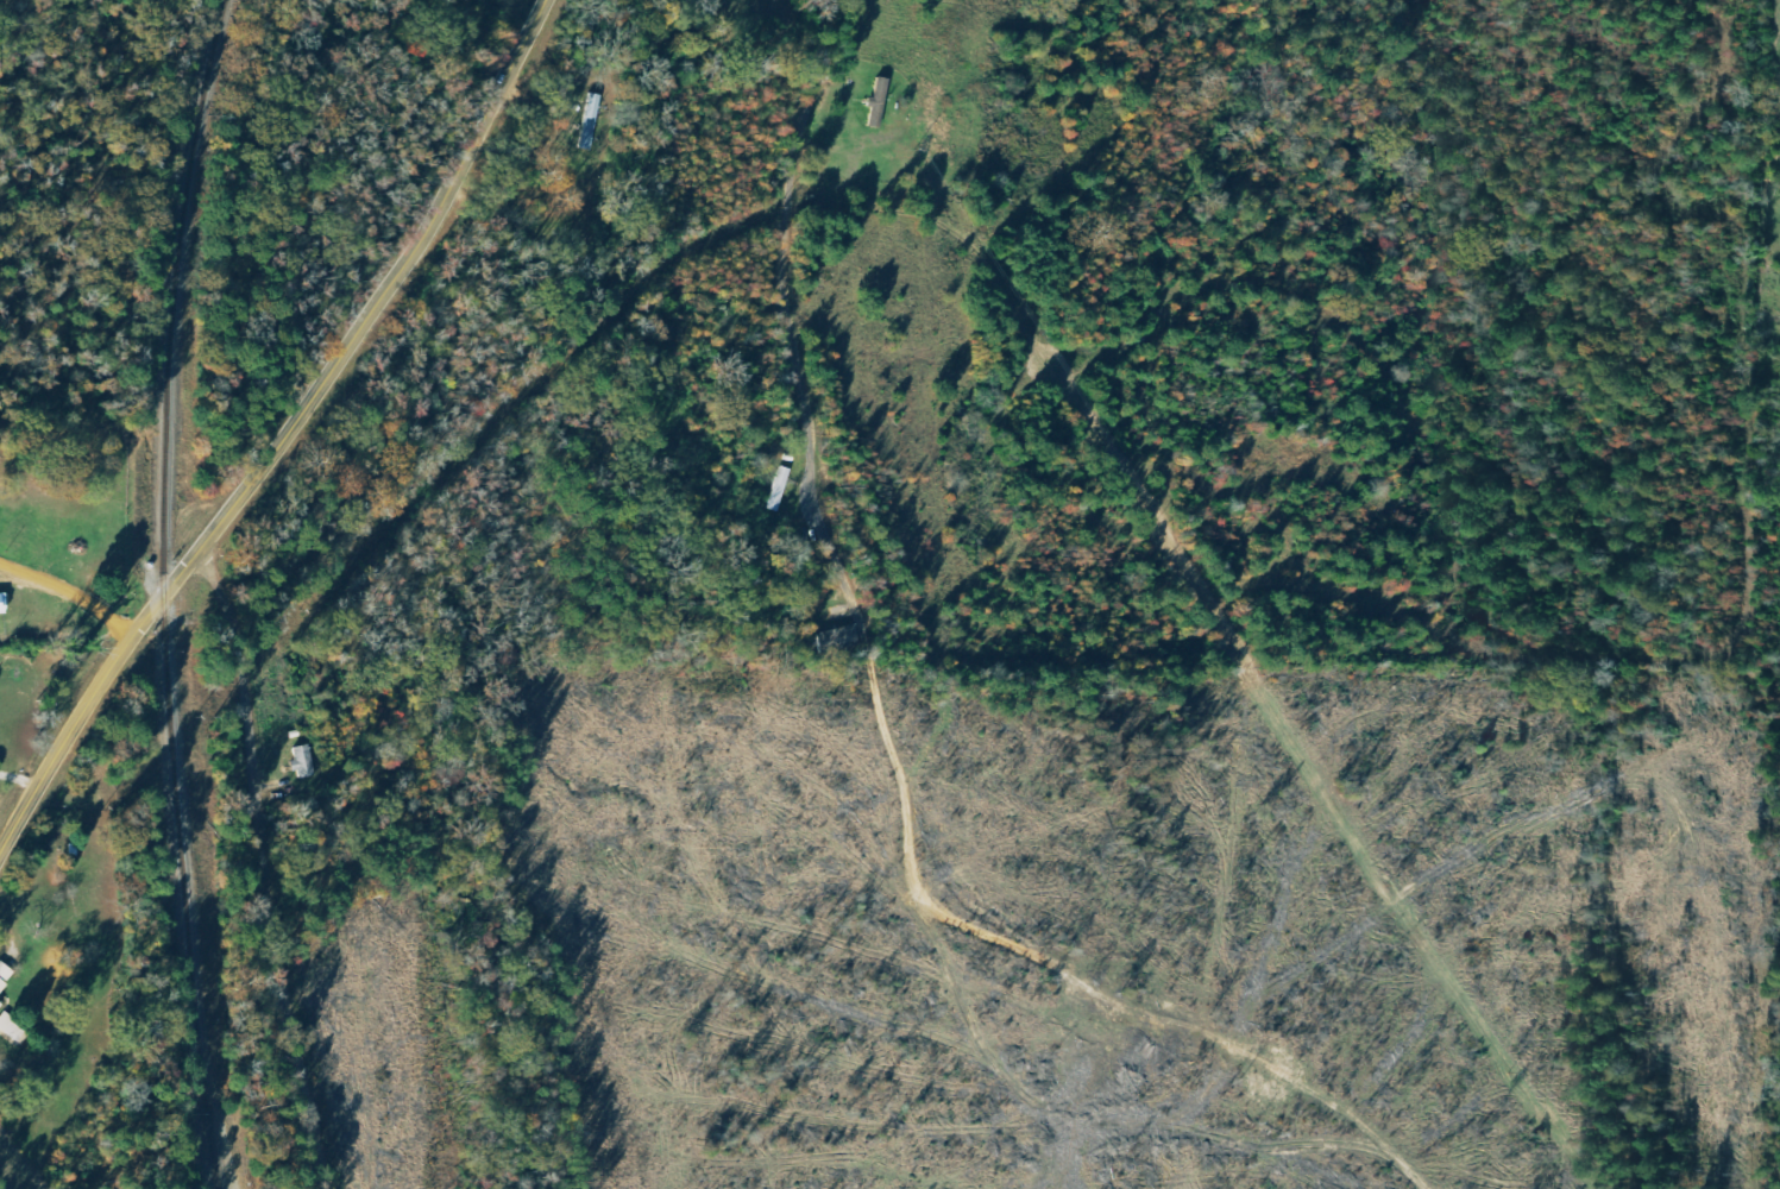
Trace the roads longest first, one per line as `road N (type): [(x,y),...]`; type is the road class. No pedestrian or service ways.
road 1 (residential): [(1397,1188),(954,879),(856,775),(832,721),(803,442),(767,213),(769,0)]
road 2 (secondary): [(550,0),(407,279),(149,617),(0,857)]
road 3 (residential): [(1754,256),(1735,298),(1718,1188)]
road 4 (residential): [(308,1188),(231,679),(189,642)]

